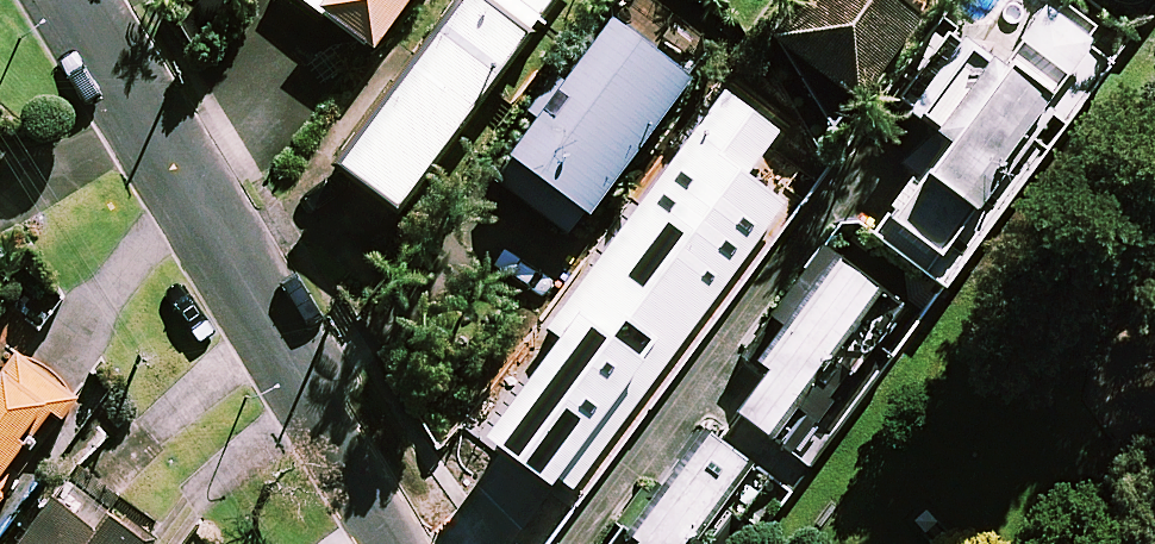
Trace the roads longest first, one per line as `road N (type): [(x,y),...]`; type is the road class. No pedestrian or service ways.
road 1 (residential): [(64,0),(394,543)]

